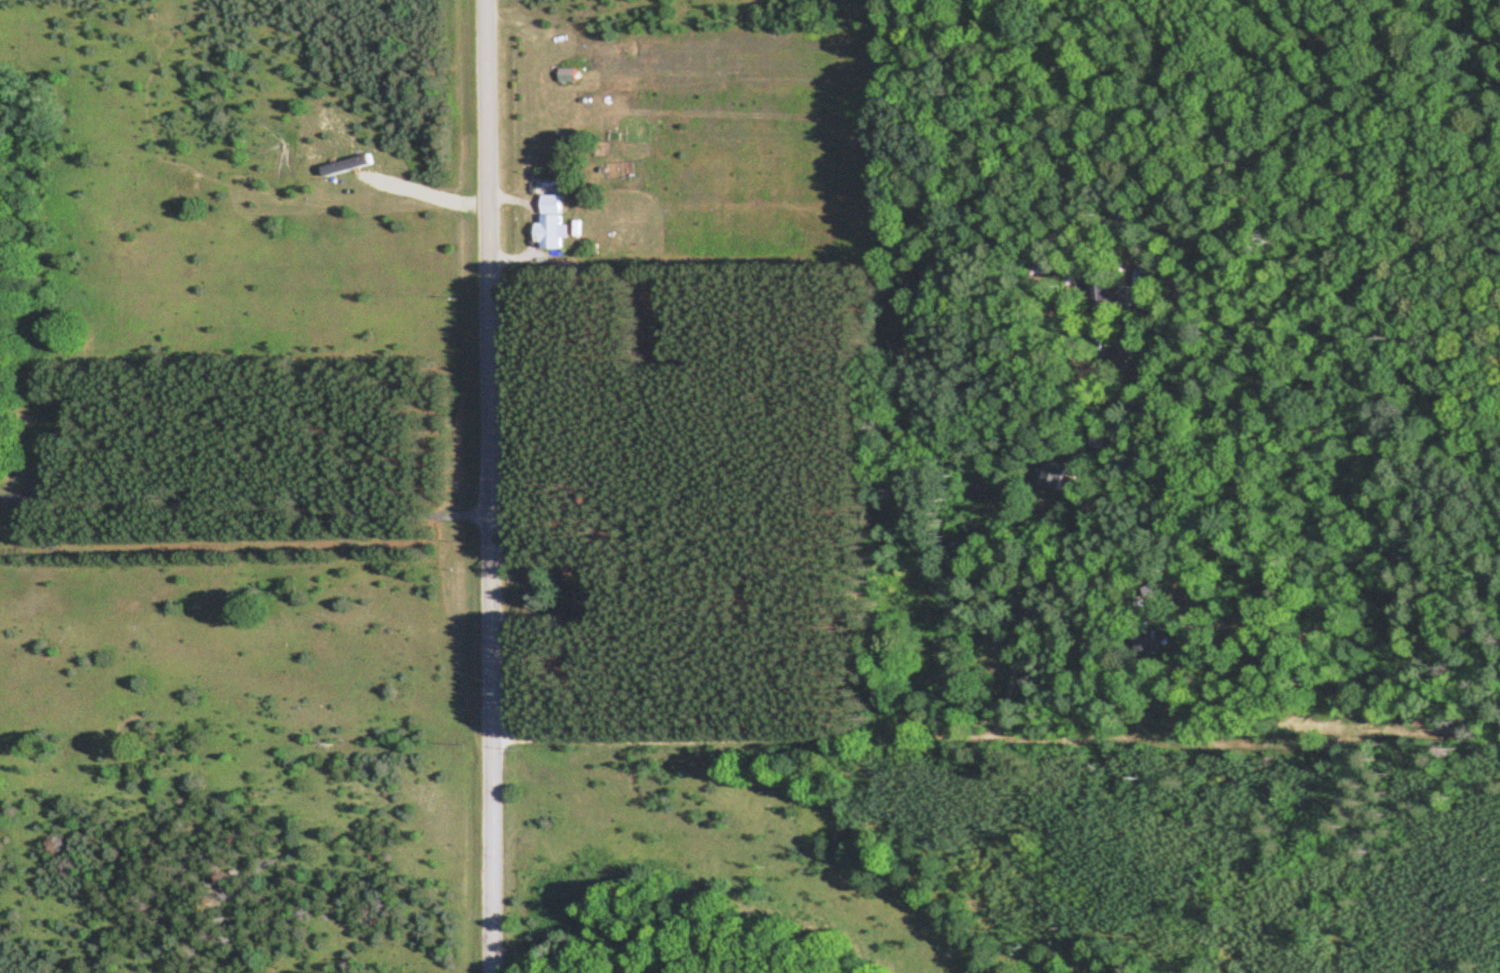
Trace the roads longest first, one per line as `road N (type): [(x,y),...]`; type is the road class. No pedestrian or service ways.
road 1 (tertiary): [(497,972),(493,0)]

